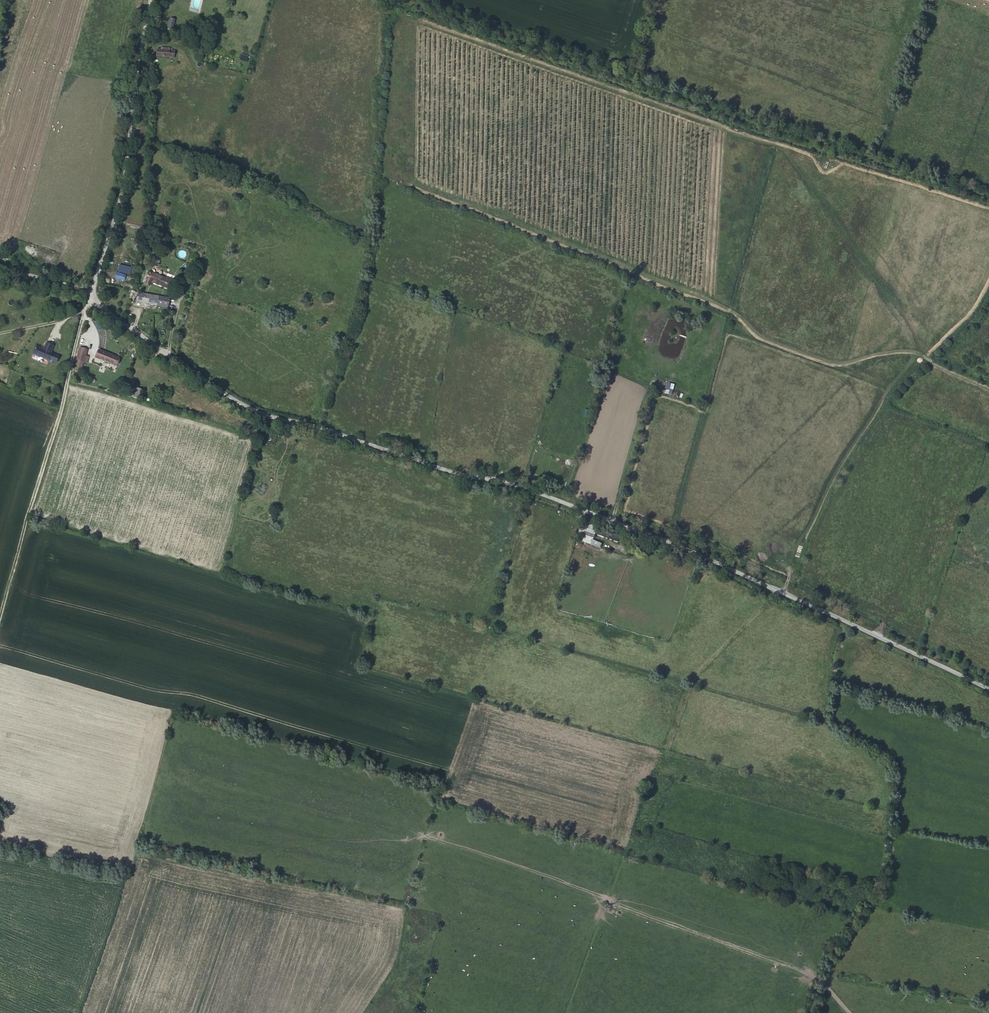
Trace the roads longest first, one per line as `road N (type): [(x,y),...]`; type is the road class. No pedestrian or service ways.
road 1 (unclassified): [(988,689),(640,532),(256,412),(111,314),(95,294)]
road 2 (track): [(988,389),(919,354),(832,365),(757,339),(727,309),(416,188)]
road 3 (track): [(0,621),(95,294)]
road 4 (unclassified): [(95,294),(133,146),(152,0)]

